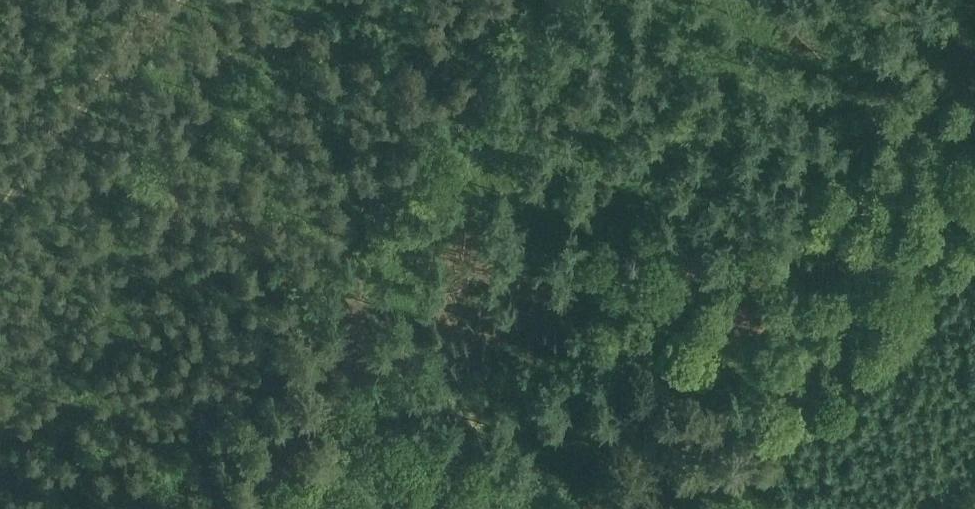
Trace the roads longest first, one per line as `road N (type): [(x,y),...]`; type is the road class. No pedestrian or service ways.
road 1 (track): [(547,508),(636,338),(672,71),(717,0)]
road 2 (track): [(0,199),(32,149),(167,0)]

